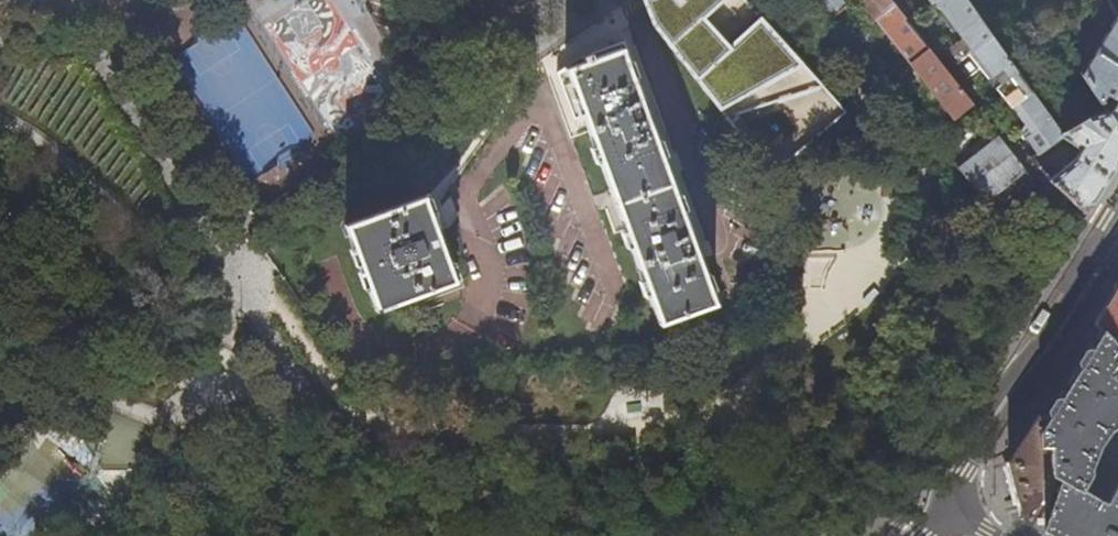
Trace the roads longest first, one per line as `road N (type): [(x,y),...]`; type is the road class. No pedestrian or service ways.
road 1 (residential): [(989,535),(961,514),(972,451),(1117,219)]

